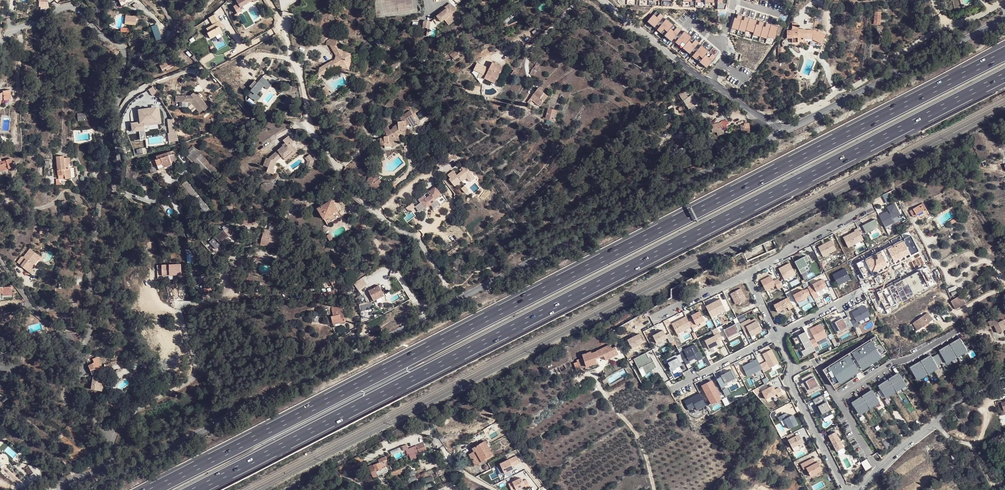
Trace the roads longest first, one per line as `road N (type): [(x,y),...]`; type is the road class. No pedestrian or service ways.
road 1 (motorway): [(1004,53),(151,489)]
road 2 (motorway): [(192,489),(1004,75)]
road 3 (residential): [(112,440),(65,394),(83,371),(98,202),(117,182),(124,51),(73,7),(0,42)]
road 4 (residential): [(426,318),(782,133)]
road 5 (residential): [(426,318),(420,309),(445,287),(444,275),(415,237),(387,228),(341,185),(311,124),(269,0)]
road 6 (residential): [(83,489),(426,318)]
road 7 (residential): [(782,133),(1004,18)]
road 8 (residential): [(112,440),(129,418),(193,379),(197,364),(180,308),(215,302)]
road 9 (residential): [(846,489),(790,383),(792,362),(777,334)]
road 10 (residential): [(746,274),(873,204)]
road 11 (residential): [(962,329),(837,399)]
road 12 (residential): [(709,82),(603,0)]

